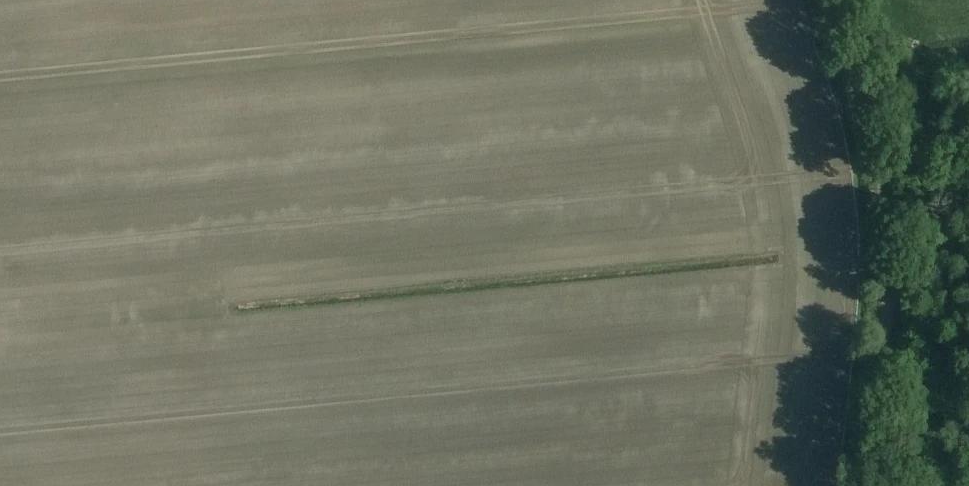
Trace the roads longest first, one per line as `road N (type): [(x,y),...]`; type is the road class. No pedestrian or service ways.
road 1 (track): [(867,485),(888,235),(827,0)]

